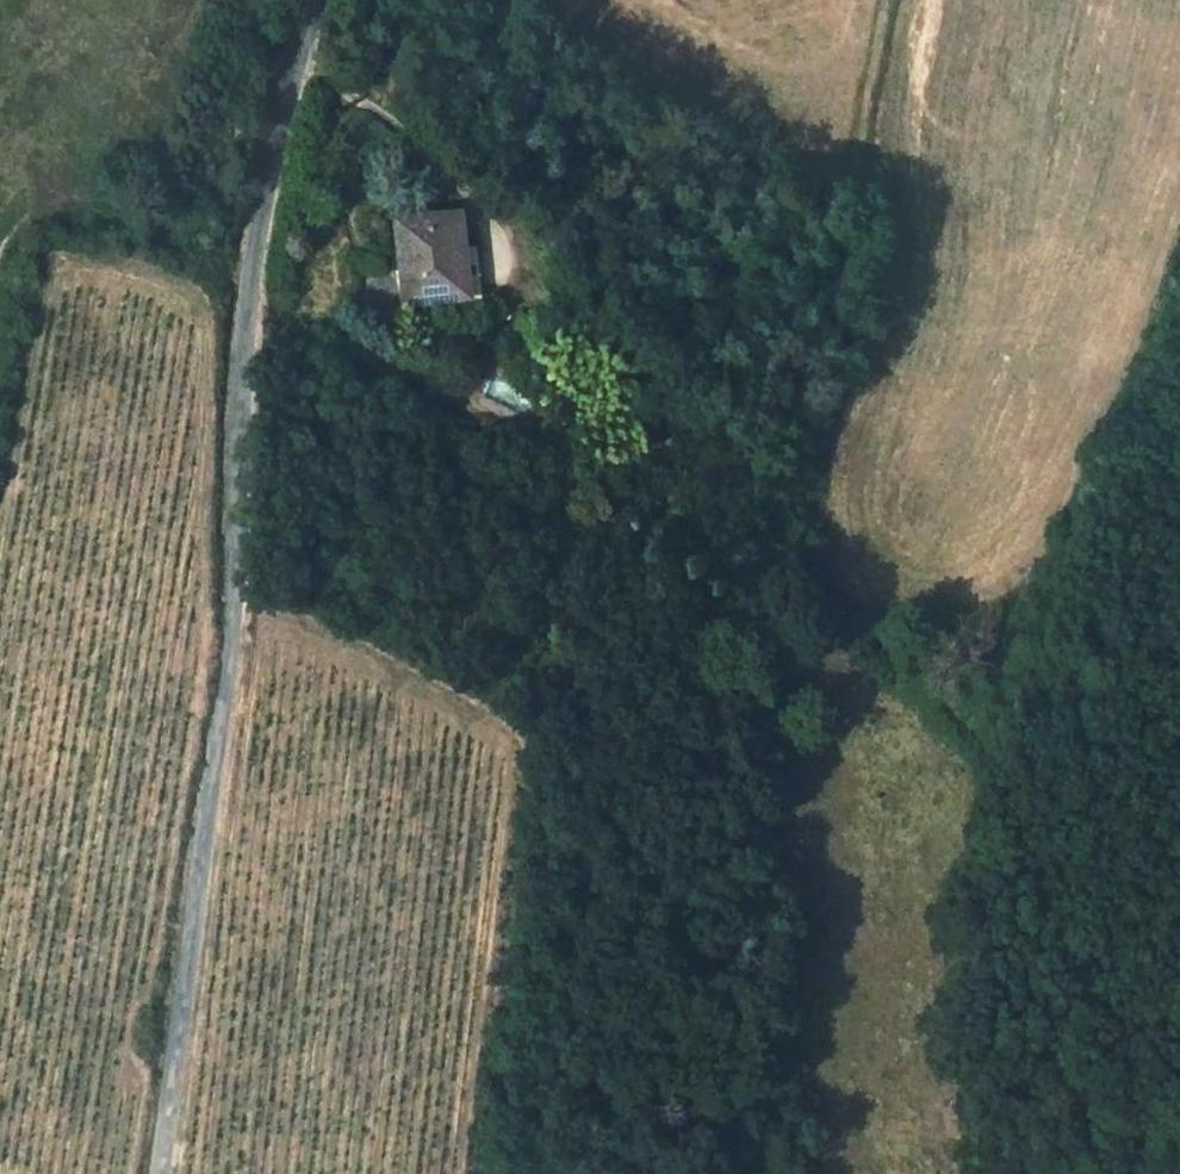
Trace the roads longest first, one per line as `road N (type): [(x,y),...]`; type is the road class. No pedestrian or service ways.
road 1 (residential): [(321,0),(225,389),(226,629),(159,1173)]

